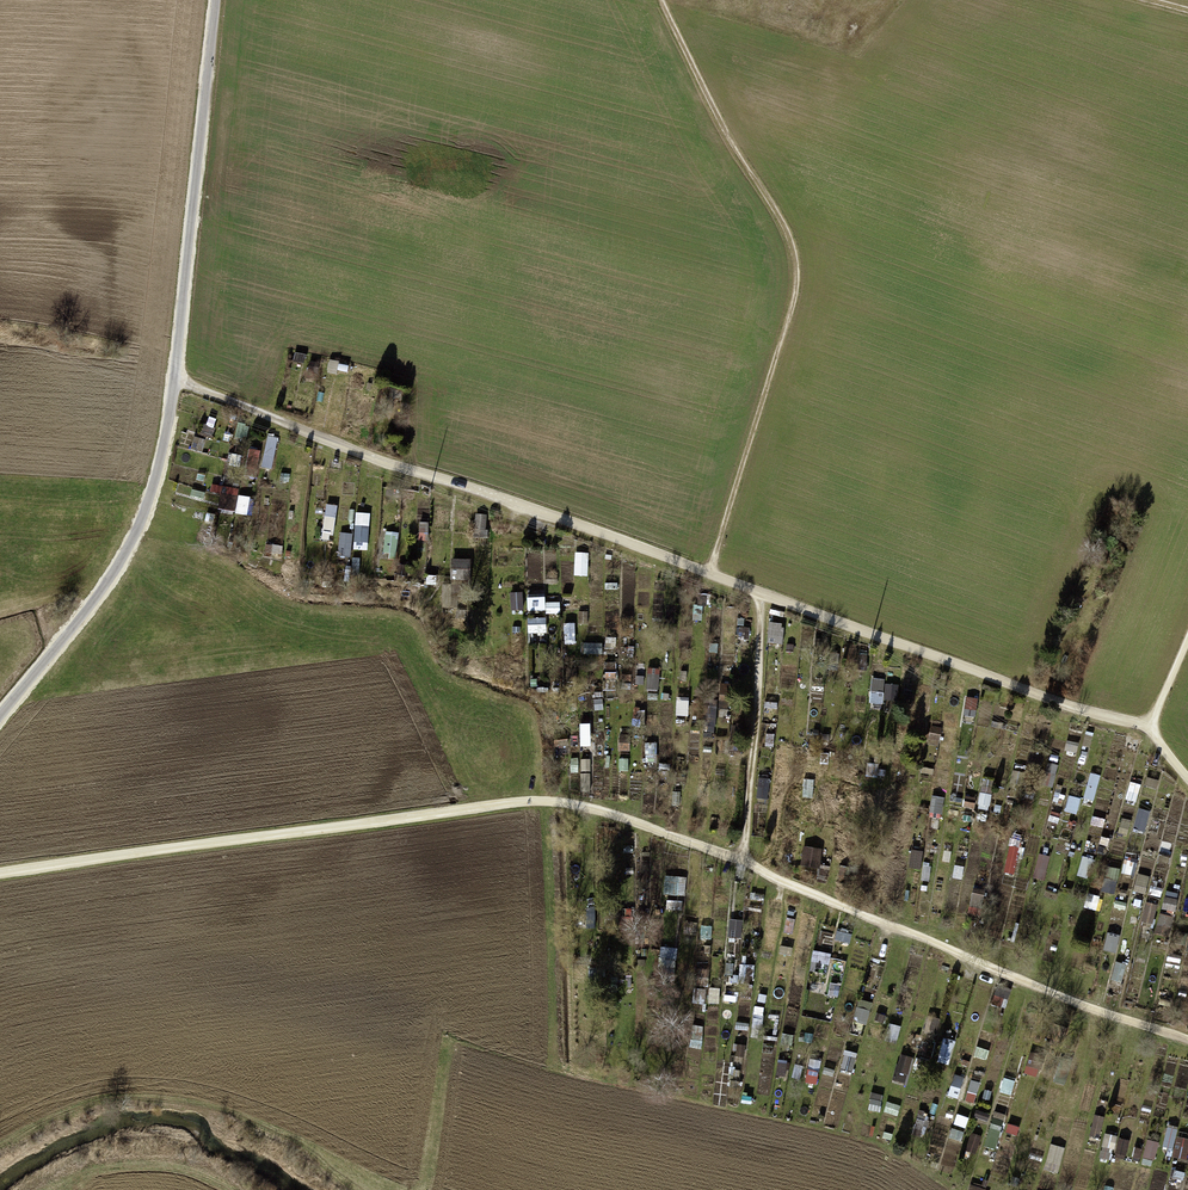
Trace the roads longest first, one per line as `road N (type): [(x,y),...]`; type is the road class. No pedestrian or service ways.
road 1 (track): [(1187,1041),(1042,990),(742,859),(563,804),(516,803),(0,876)]
road 2 (track): [(1151,725),(1097,715),(411,473),(174,379)]
road 3 (unclassified): [(0,718),(106,588),(156,482),(223,0)]
road 4 (track): [(705,574),(788,305),(790,264),(652,0)]
road 5 (track): [(760,595),(742,859)]
road 6 (track): [(1187,779),(1151,725),(1187,641)]

